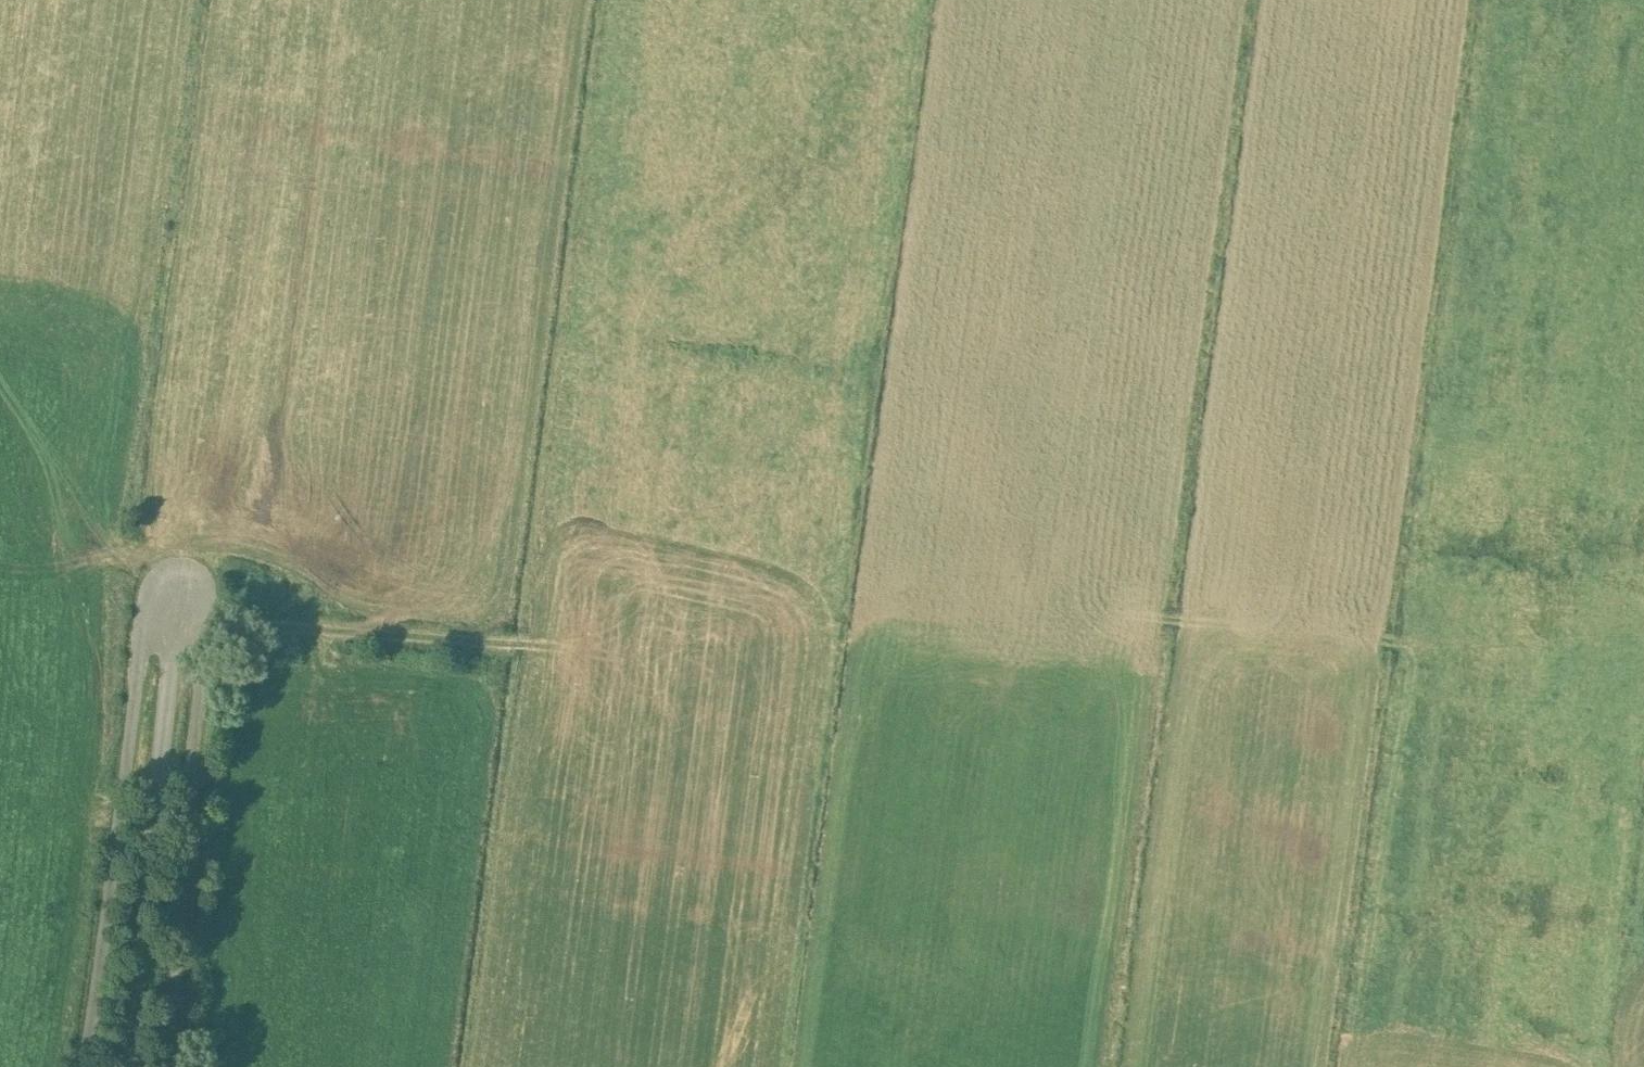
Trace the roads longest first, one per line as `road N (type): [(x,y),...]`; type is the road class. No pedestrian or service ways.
road 1 (unclassified): [(89,1066),(152,591),(169,570),(184,570)]
road 2 (unclassified): [(184,570),(204,578),(210,614),(174,1066)]
road 3 (unclassified): [(184,570),(127,1066)]
road 4 (track): [(210,614),(552,639)]

